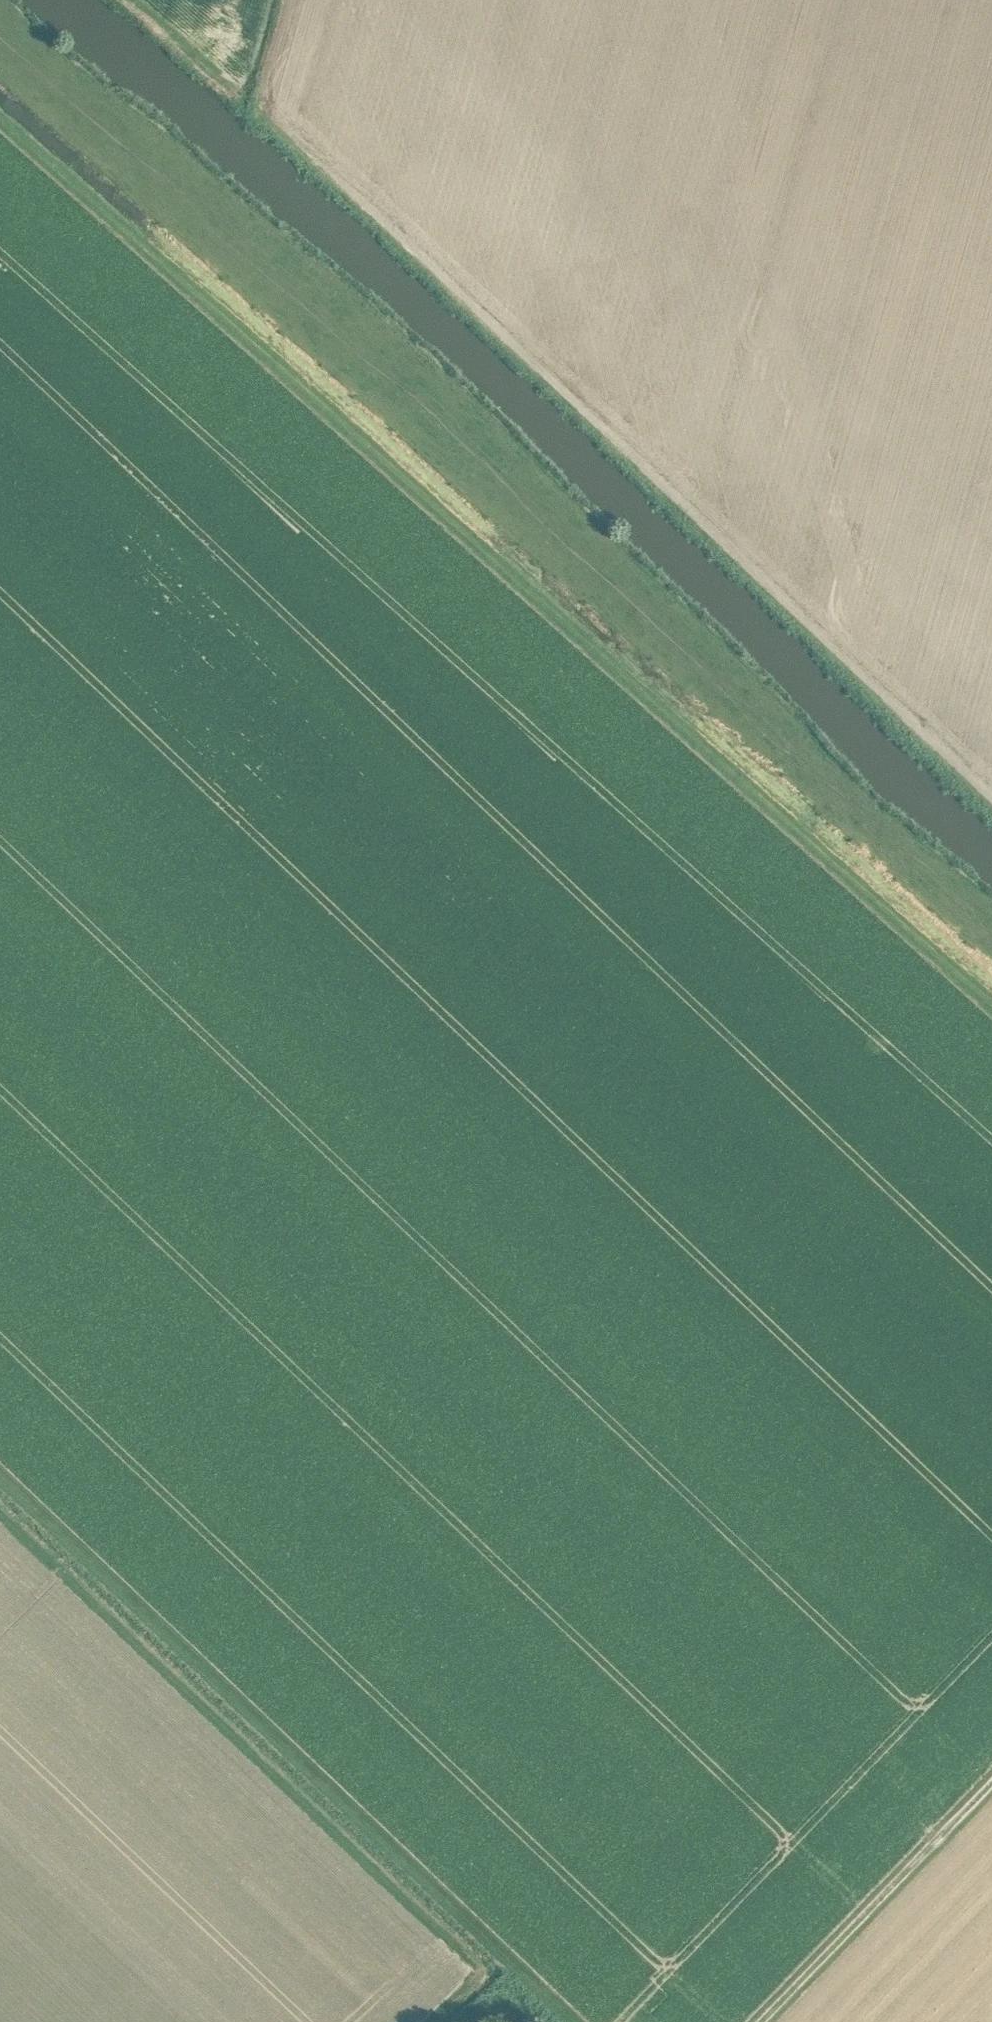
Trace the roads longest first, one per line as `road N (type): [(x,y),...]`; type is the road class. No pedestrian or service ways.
road 1 (track): [(755,2021),(991,1778)]

